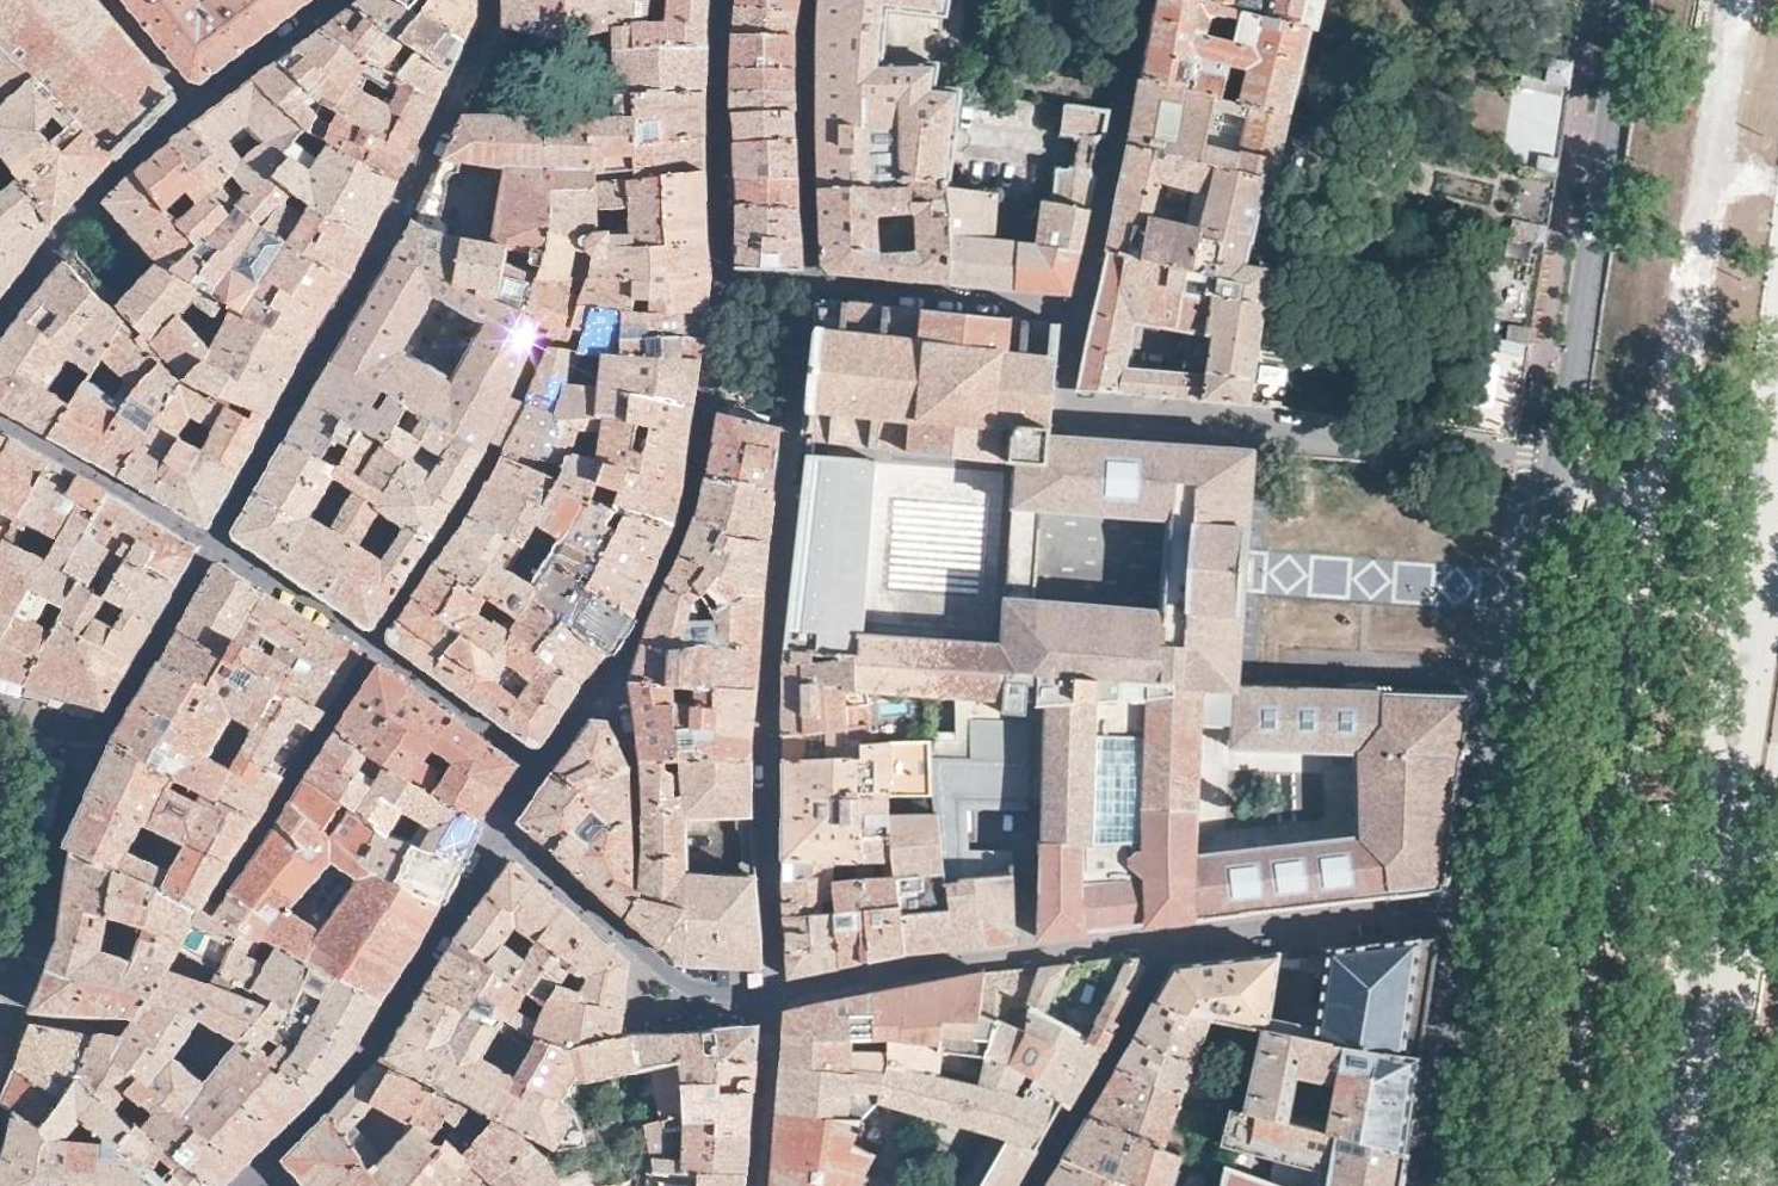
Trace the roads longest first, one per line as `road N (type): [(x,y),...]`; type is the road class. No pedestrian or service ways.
road 1 (residential): [(1626,0),(1557,464)]
road 2 (residential): [(1498,863),(1557,464)]
road 3 (residential): [(1487,921),(1476,925),(1435,1185)]
road 4 (residential): [(1454,1185),(1495,928),(1487,921)]

